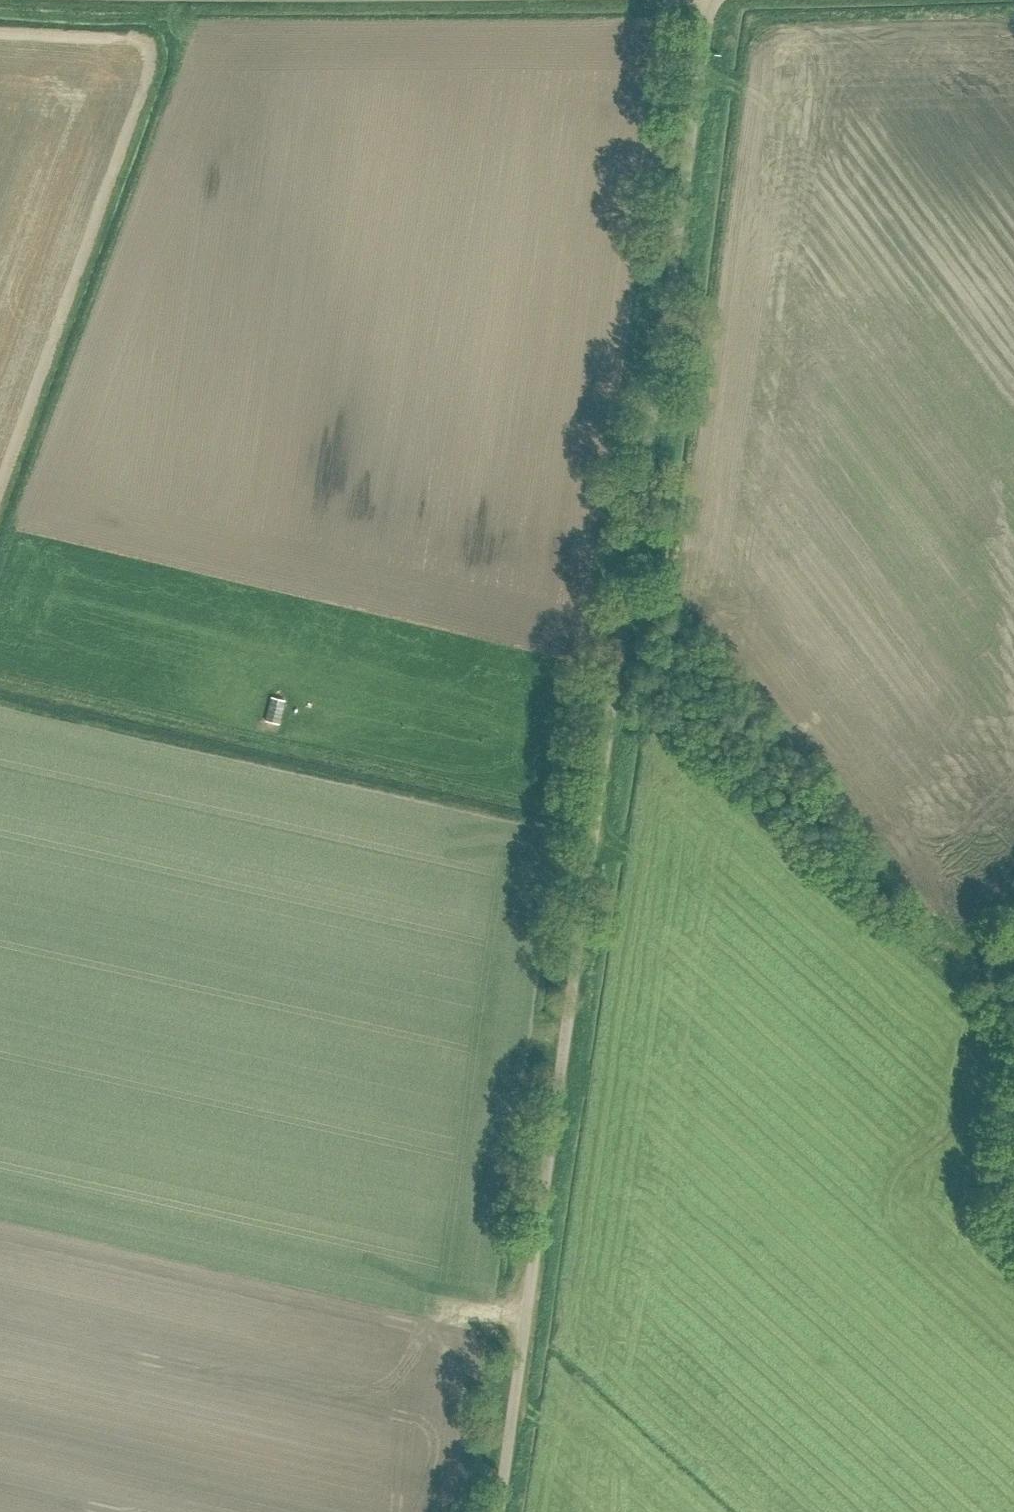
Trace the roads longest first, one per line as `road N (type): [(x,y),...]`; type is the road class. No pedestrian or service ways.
road 1 (unclassified): [(499,1511),(714,0)]

